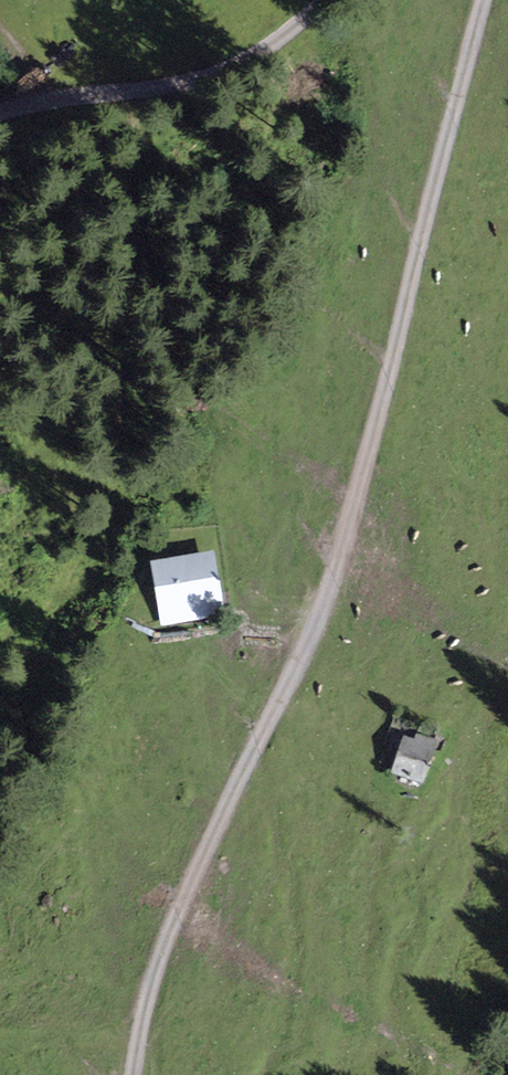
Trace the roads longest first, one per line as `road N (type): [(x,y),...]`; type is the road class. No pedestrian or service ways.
road 1 (track): [(478,0),(342,548),(305,648),(180,907),(128,1074)]
road 2 (unclassified): [(0,107),(38,90),(189,95),(314,0)]
road 3 (track): [(0,1033),(138,1034)]

